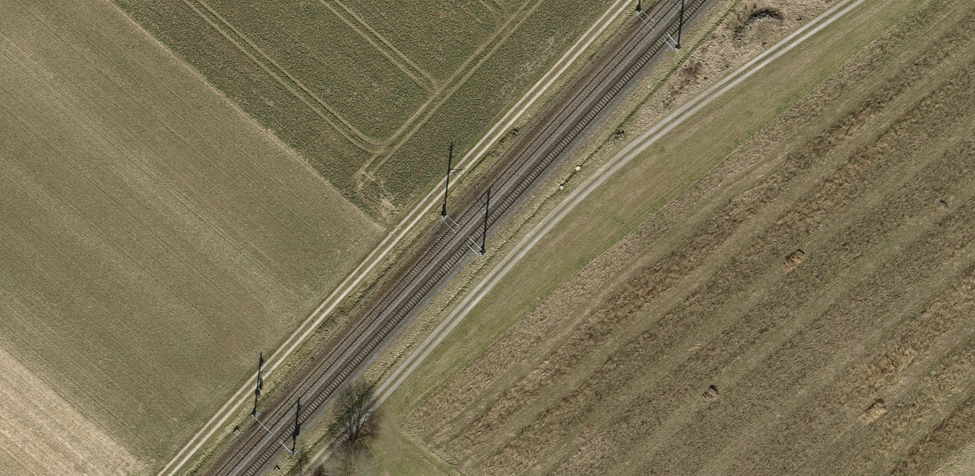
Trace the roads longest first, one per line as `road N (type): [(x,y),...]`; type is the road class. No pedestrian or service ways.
road 1 (track): [(854,0),(668,124),(557,214),(306,475)]
road 2 (track): [(167,475),(625,0)]

